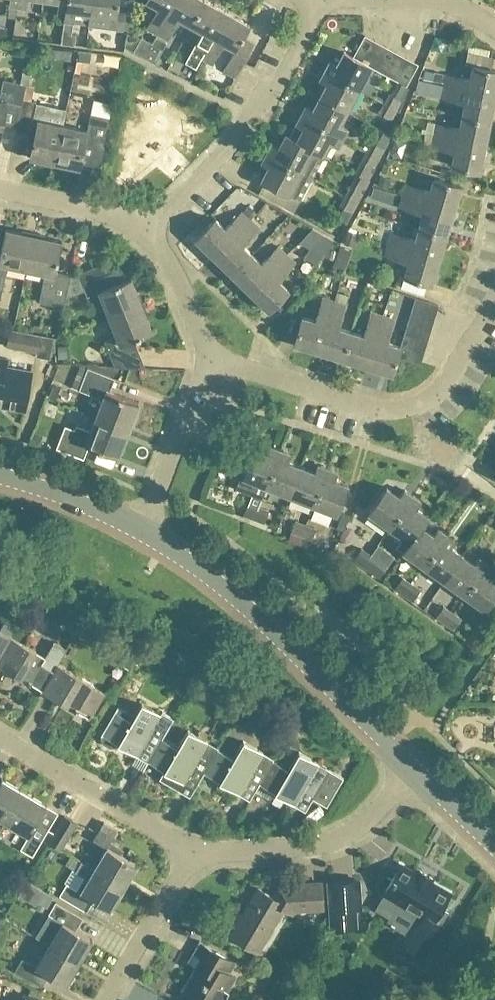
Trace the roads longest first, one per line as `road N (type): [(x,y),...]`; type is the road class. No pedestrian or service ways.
road 1 (residential): [(415,774),(233,597),(139,532)]
road 2 (residential): [(212,362),(381,412),(415,406),(444,387),(494,295)]
road 3 (residential): [(152,230),(268,95),(302,44),(316,1)]
road 4 (residential): [(192,852),(343,839),(415,774)]
road 5 (residential): [(0,739),(167,836)]
road 6 (residential): [(139,532),(212,362)]
road 7 (residential): [(192,852),(107,999)]
road 8 (residential): [(494,29),(414,1),(343,2)]
road 9 (residential): [(139,532),(0,482)]
road 10 (residential): [(152,230),(212,362)]

